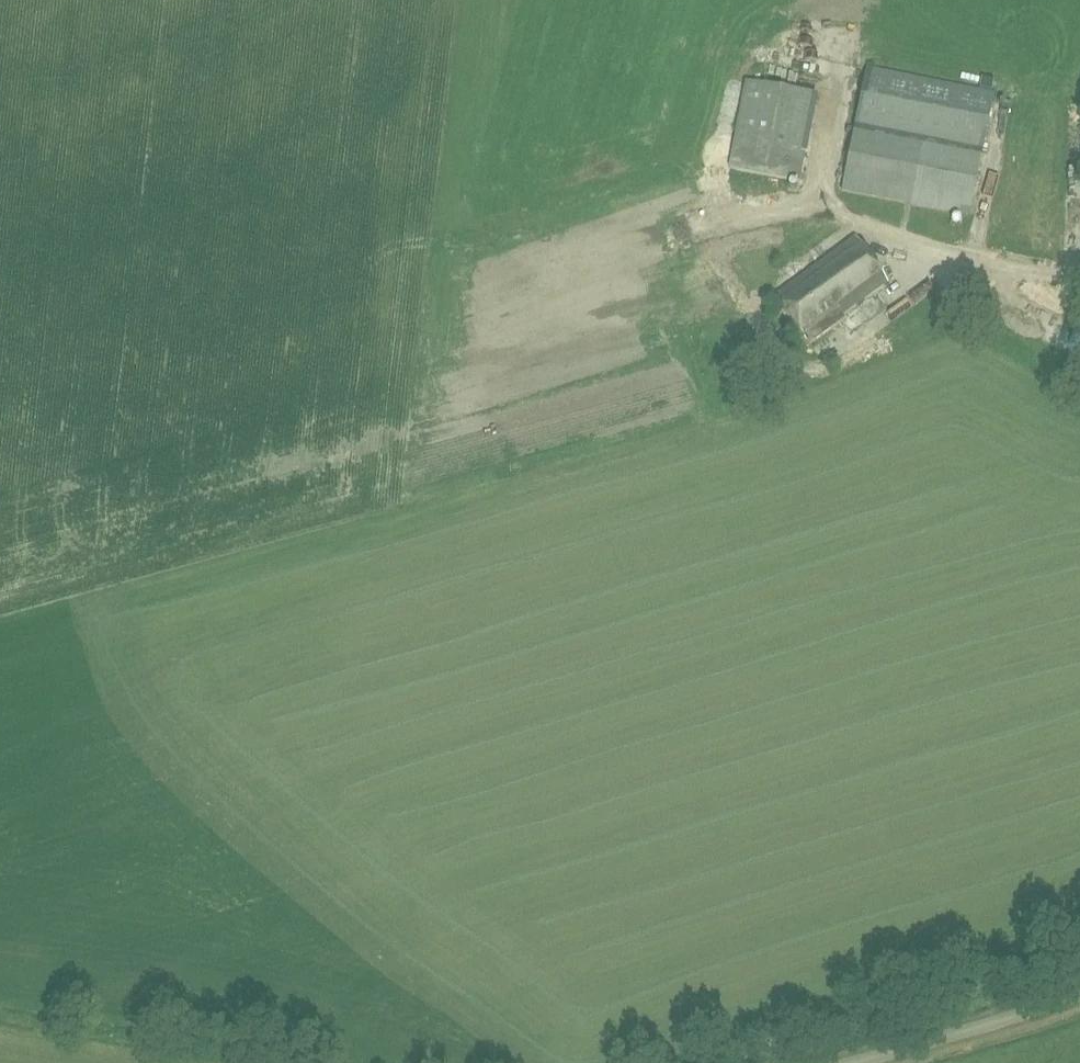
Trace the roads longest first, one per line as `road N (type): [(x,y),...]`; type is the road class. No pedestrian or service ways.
road 1 (unclassified): [(854,1062),(1079,995)]
road 2 (track): [(1079,341),(996,293),(977,258)]

